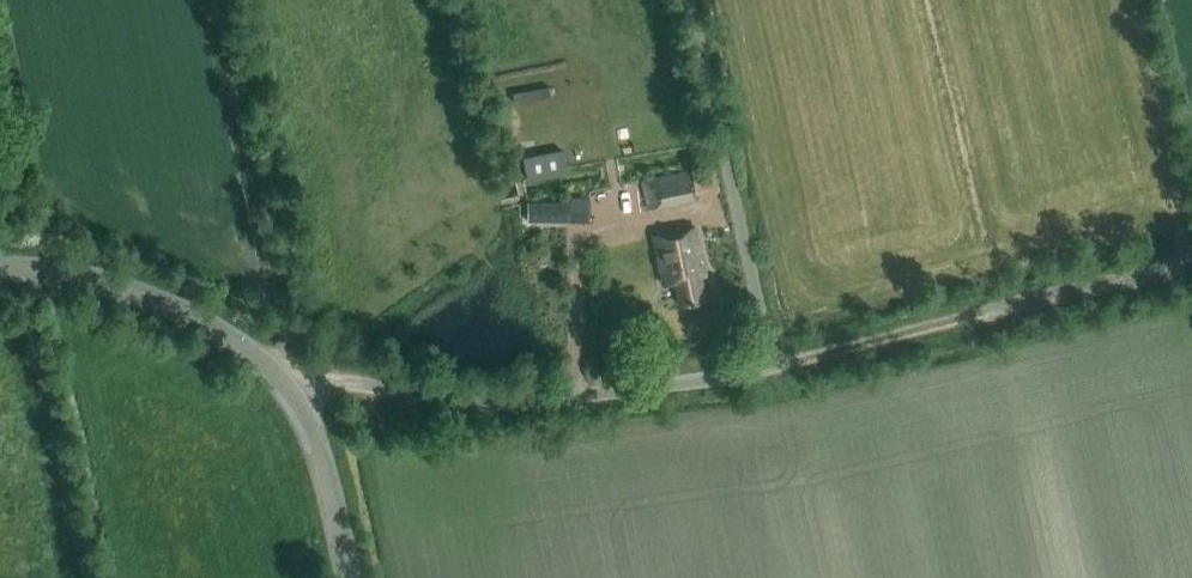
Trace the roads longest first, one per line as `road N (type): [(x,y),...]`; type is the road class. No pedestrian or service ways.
road 1 (unclassified): [(282,385),(318,376),(502,403),(772,362)]
road 2 (track): [(1191,261),(772,362)]
road 3 (track): [(282,385),(283,309),(218,0)]
road 4 (tertiary): [(0,271),(89,277),(140,293),(245,349),(282,385)]
road 5 (tertiary): [(349,577),(319,444),(282,385)]

